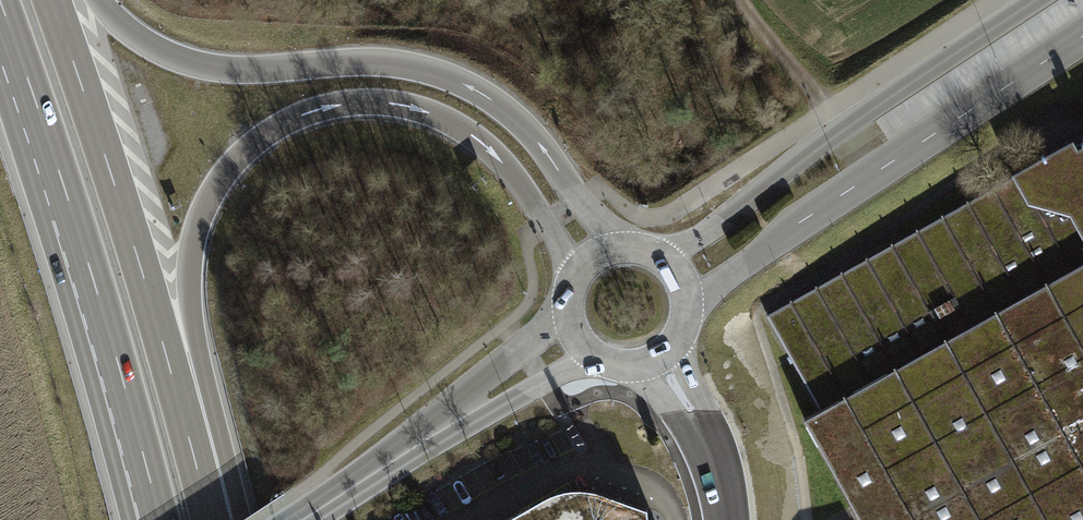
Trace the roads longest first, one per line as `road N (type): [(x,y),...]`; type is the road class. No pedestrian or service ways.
road 1 (motorway): [(175,383),(191,250),(211,195),(252,145),(310,111),(379,102),(455,124),(501,162),(575,272)]
road 2 (motorway): [(608,248),(536,139),(470,86),(379,61),(203,66),(144,42),(97,0)]
road 3 (motorway): [(0,4),(80,239),(159,519)]
road 4 (tertiary): [(693,299),(1082,38)]
road 5 (tertiary): [(1039,0),(836,130),(670,260)]
road 6 (motorway): [(175,383),(52,0)]
road 7 (tertiary): [(306,519),(570,341)]
road 8 (unclassified): [(667,363),(703,421),(728,519)]
road 9 (track): [(836,130),(741,0)]
road 10 (motorway): [(211,519),(175,383)]

